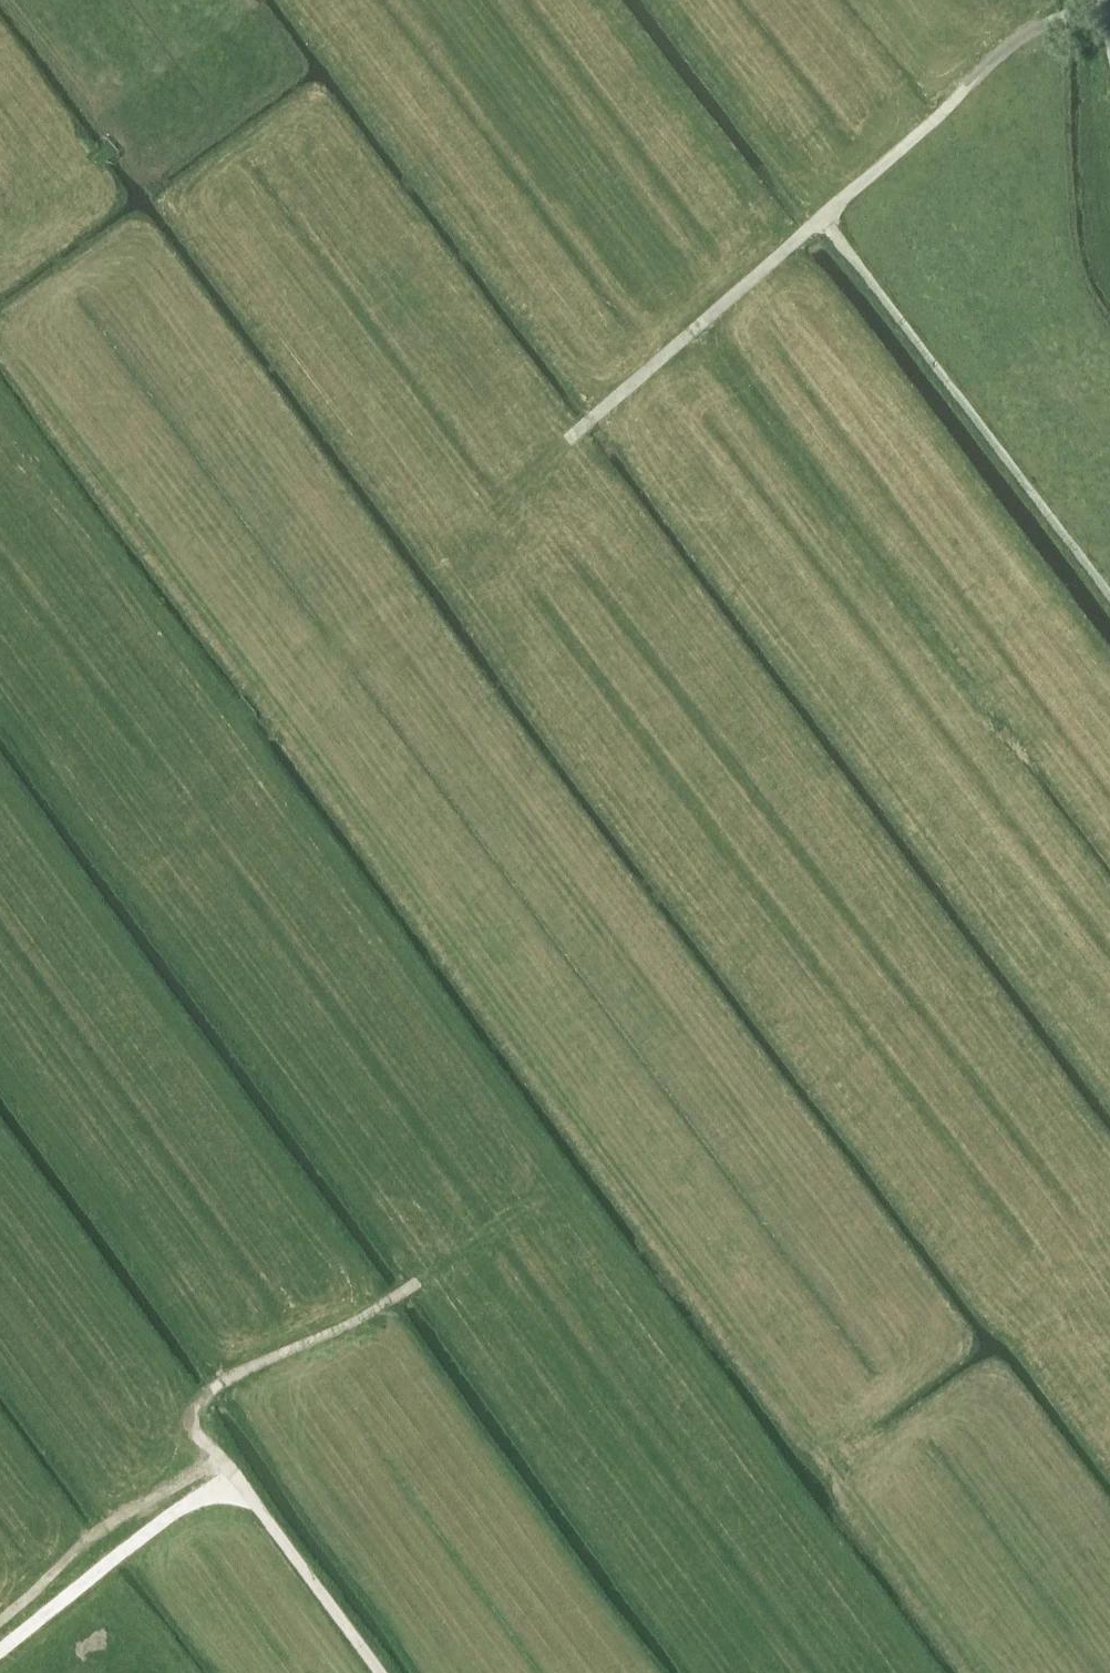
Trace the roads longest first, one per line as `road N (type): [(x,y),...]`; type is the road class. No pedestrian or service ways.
road 1 (track): [(568,442),(1010,46),(1050,23),(1109,9)]
road 2 (track): [(377,1672),(195,1432),(193,1415),(215,1387),(382,1308),(414,1284)]
road 3 (track): [(1109,592),(823,219)]
road 4 (track): [(0,1653),(157,1527),(235,1476)]

